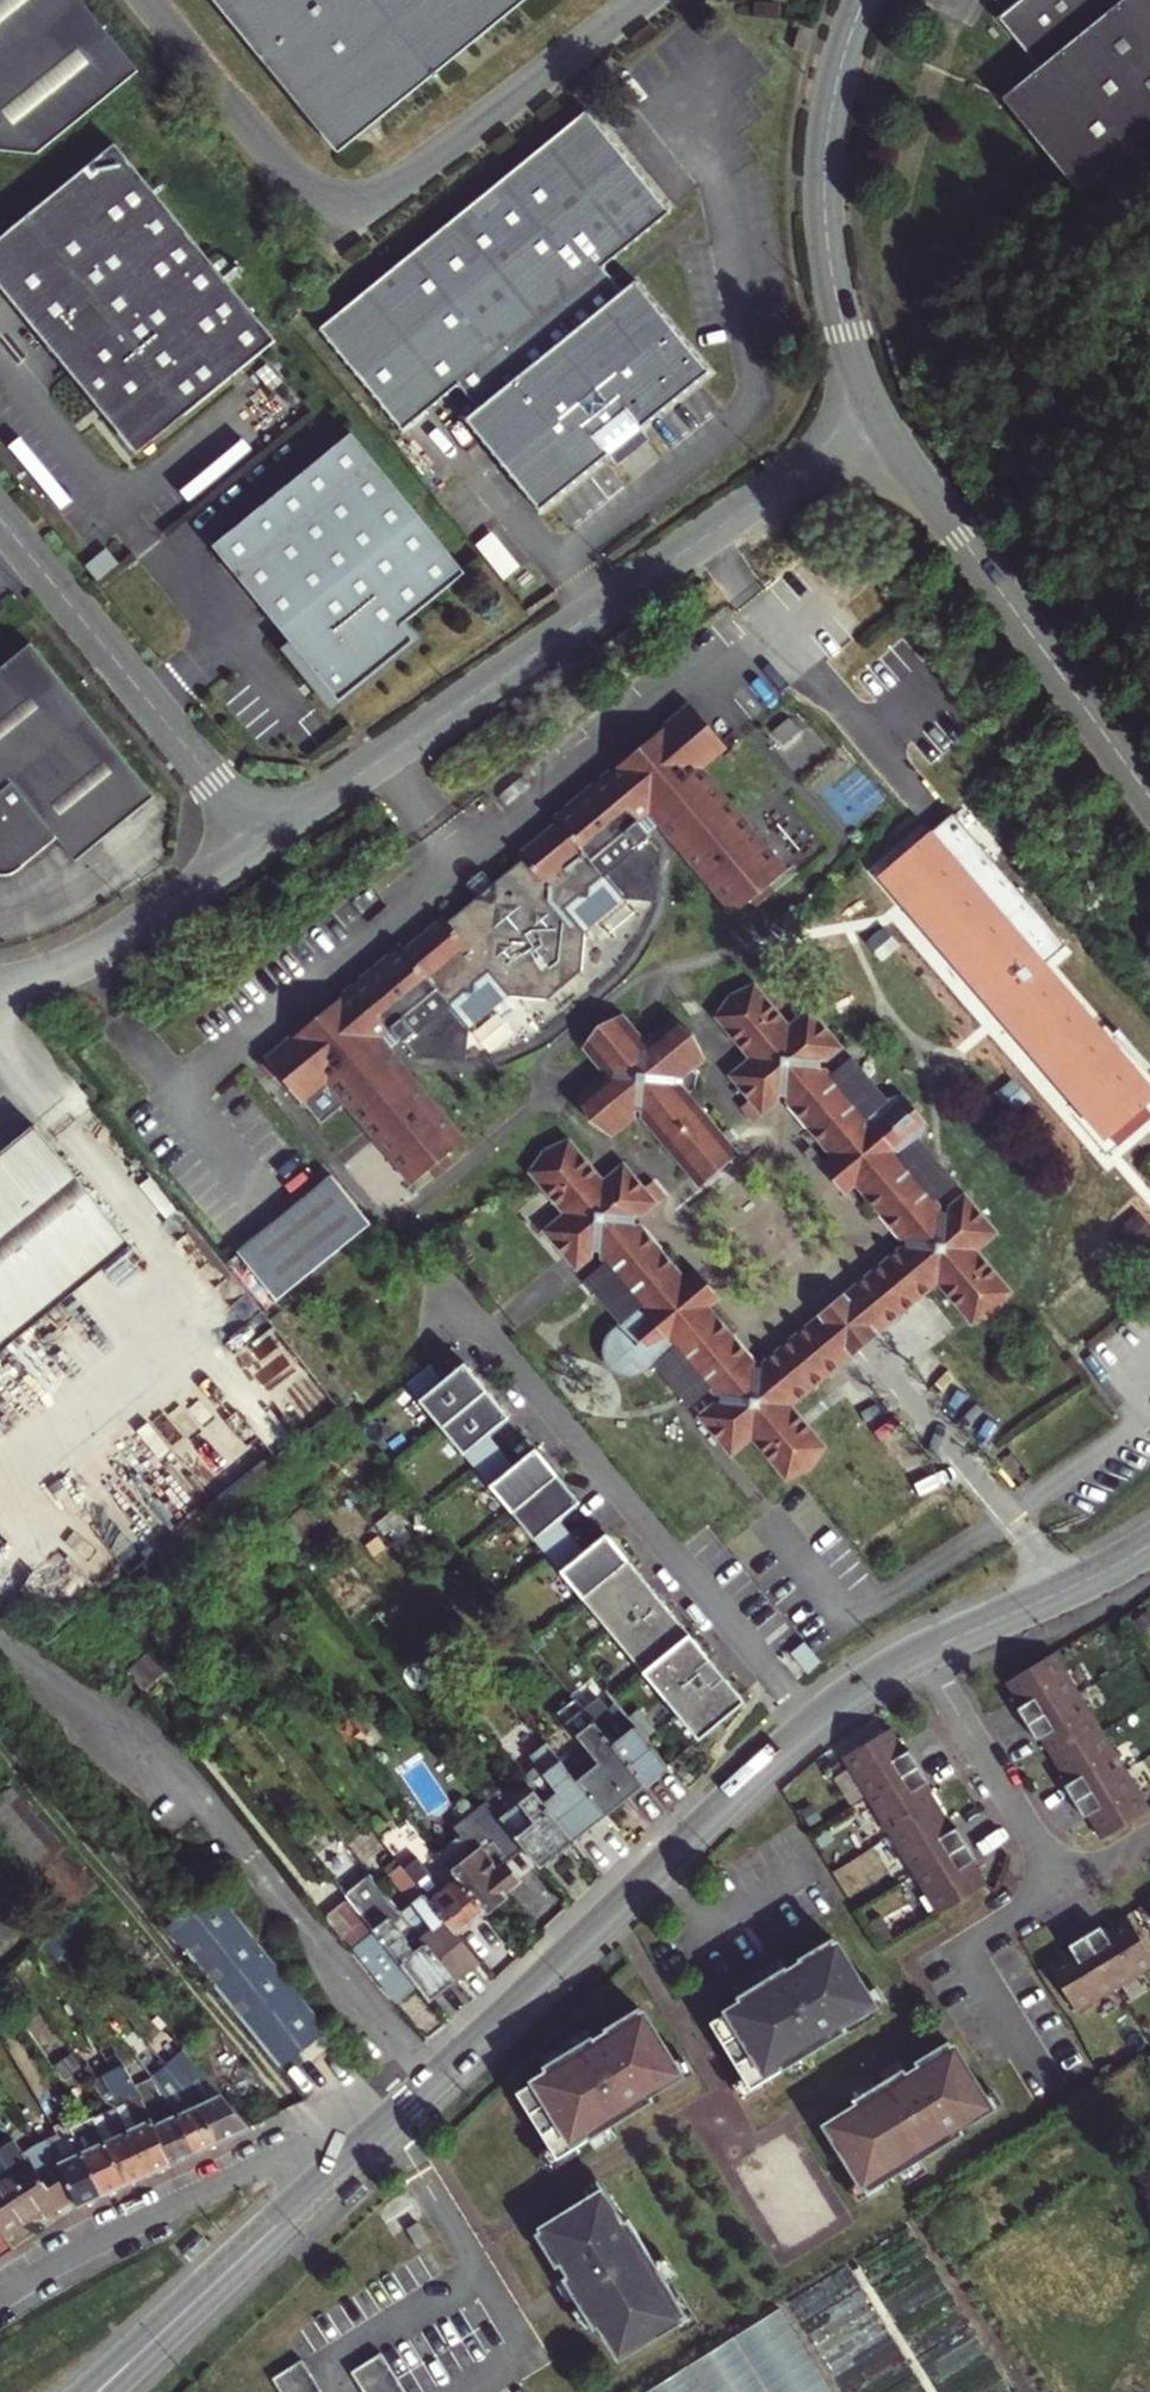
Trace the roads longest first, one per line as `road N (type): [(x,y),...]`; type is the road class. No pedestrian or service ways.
road 1 (tertiary): [(139,2351),(785,1742),(872,1678),(923,1653)]
road 2 (unclassified): [(265,841),(881,419)]
road 3 (unclassified): [(881,419),(1149,794)]
road 4 (unclassified): [(865,0),(835,91),(825,201),(845,331),(881,419)]
road 5 (unclassified): [(265,841),(0,522)]
road 6 (unclassified): [(0,987),(79,963),(265,841)]
road 7 (residential): [(1066,1884),(963,1947),(1047,2084)]
road 8 (residential): [(923,1653),(1066,1884)]
road 9 (tertiary): [(923,1653),(1149,1546)]

